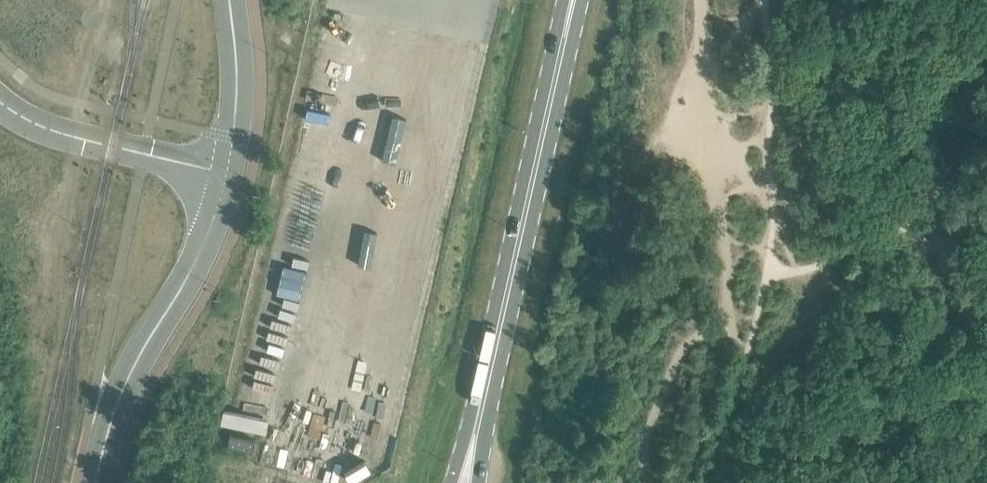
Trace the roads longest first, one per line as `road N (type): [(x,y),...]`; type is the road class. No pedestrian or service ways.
road 1 (primary): [(464,482),(574,0)]

